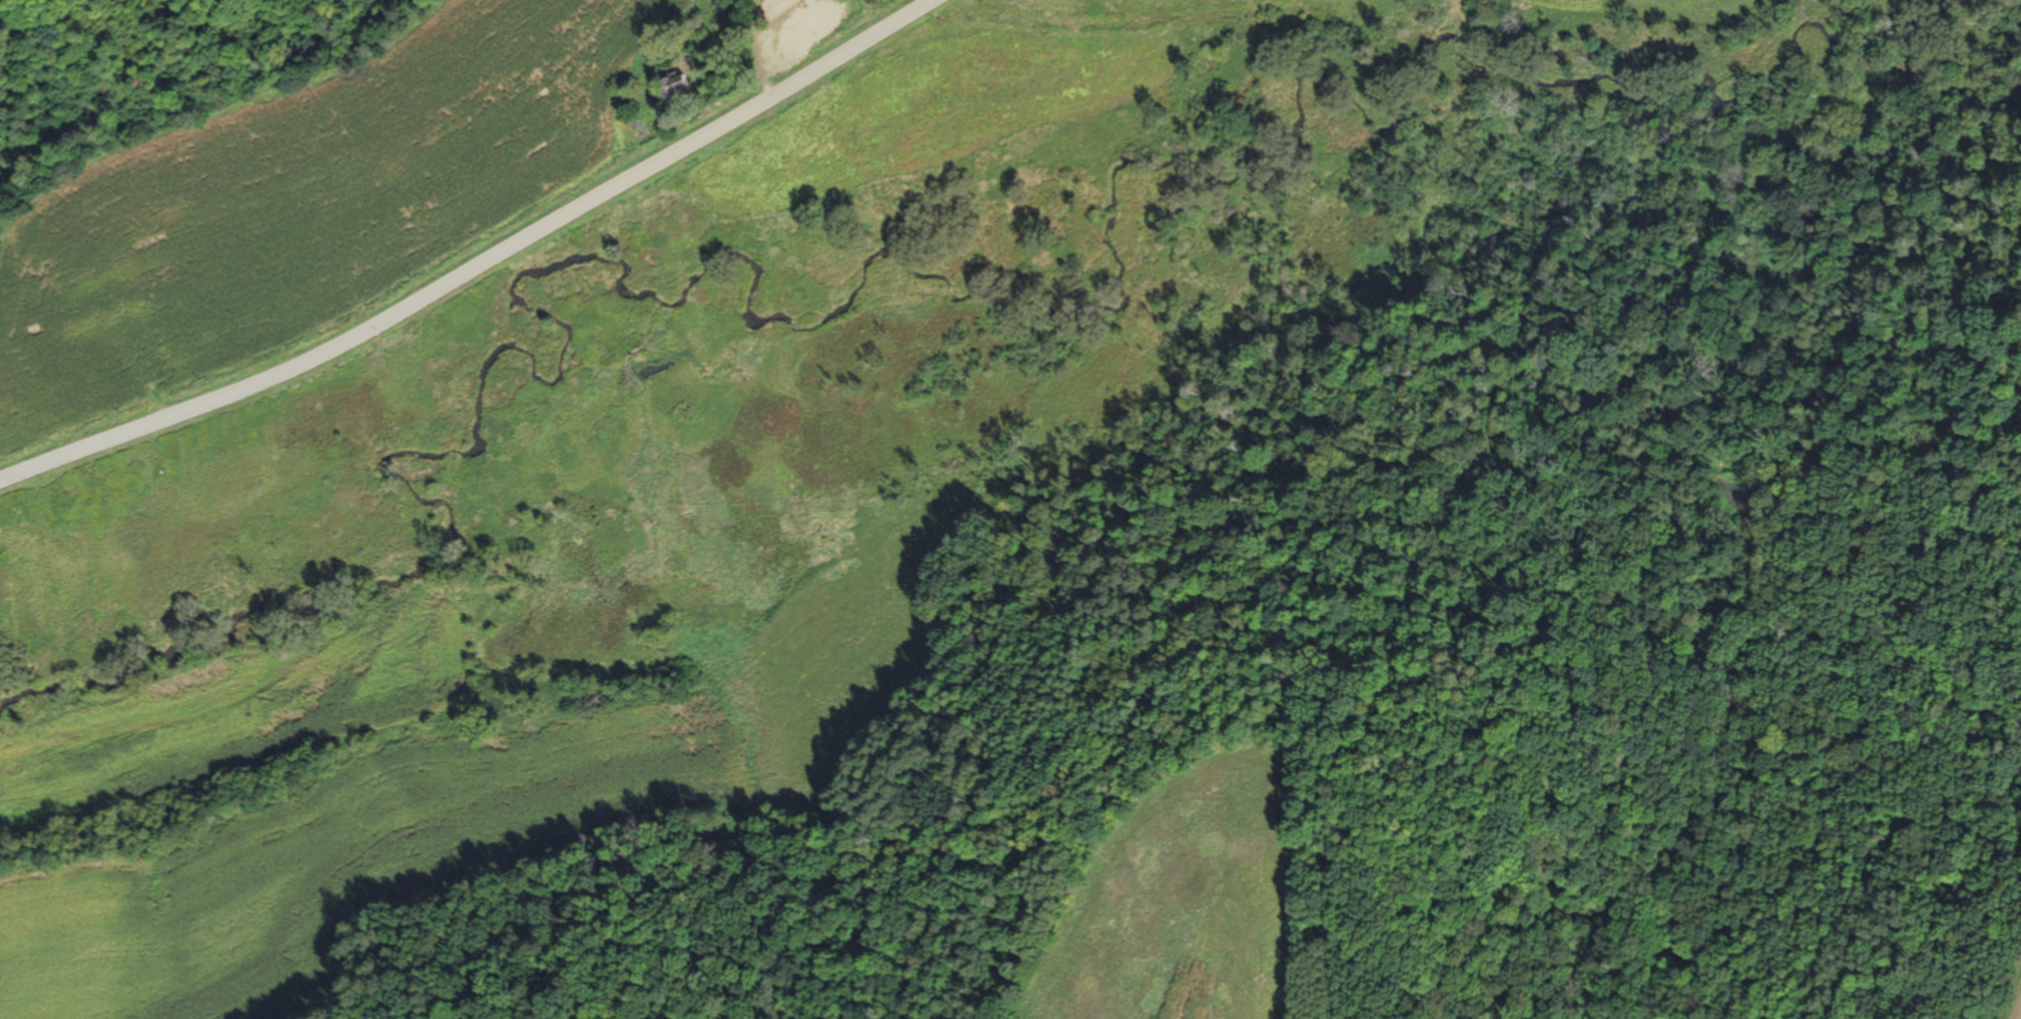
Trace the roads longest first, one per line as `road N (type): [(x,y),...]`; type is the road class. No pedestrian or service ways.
road 1 (secondary): [(941,0),(338,349),(180,420),(0,483)]

